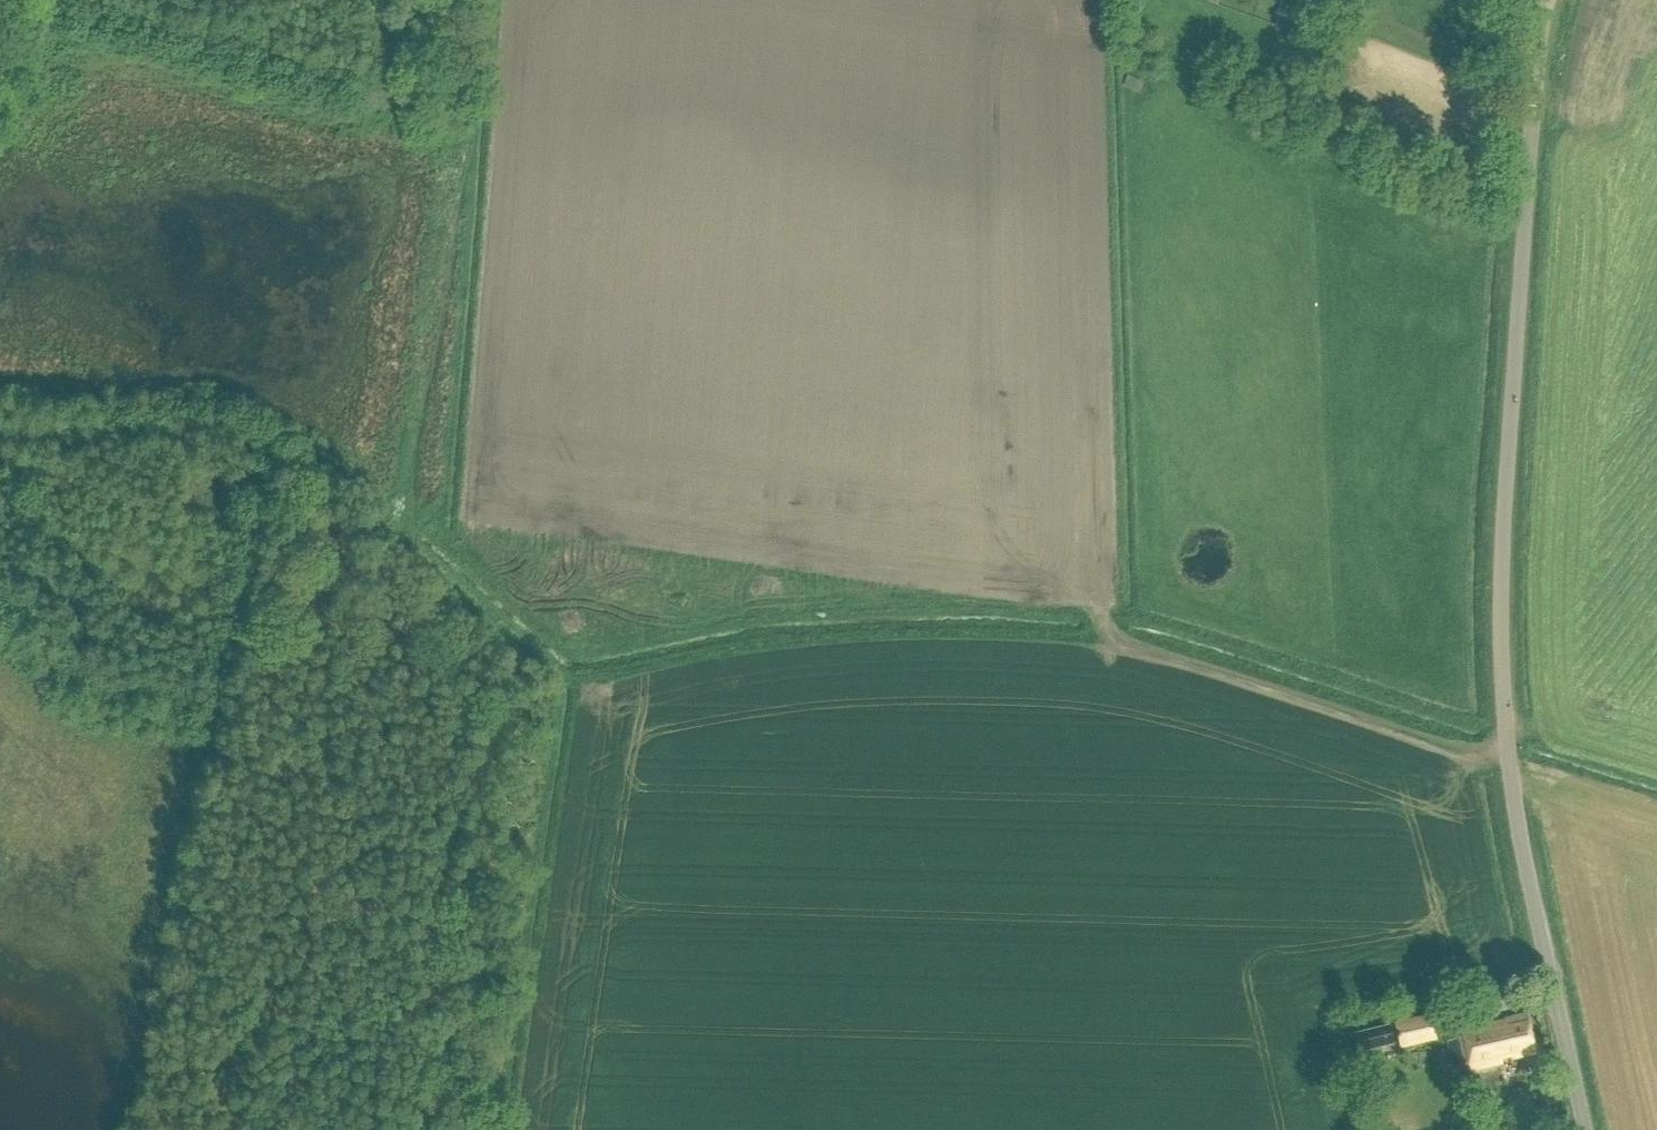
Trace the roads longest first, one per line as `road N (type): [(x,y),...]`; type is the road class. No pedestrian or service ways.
road 1 (unclassified): [(1583,1129),(1512,790),(1501,649),(1512,392),(1546,0)]

